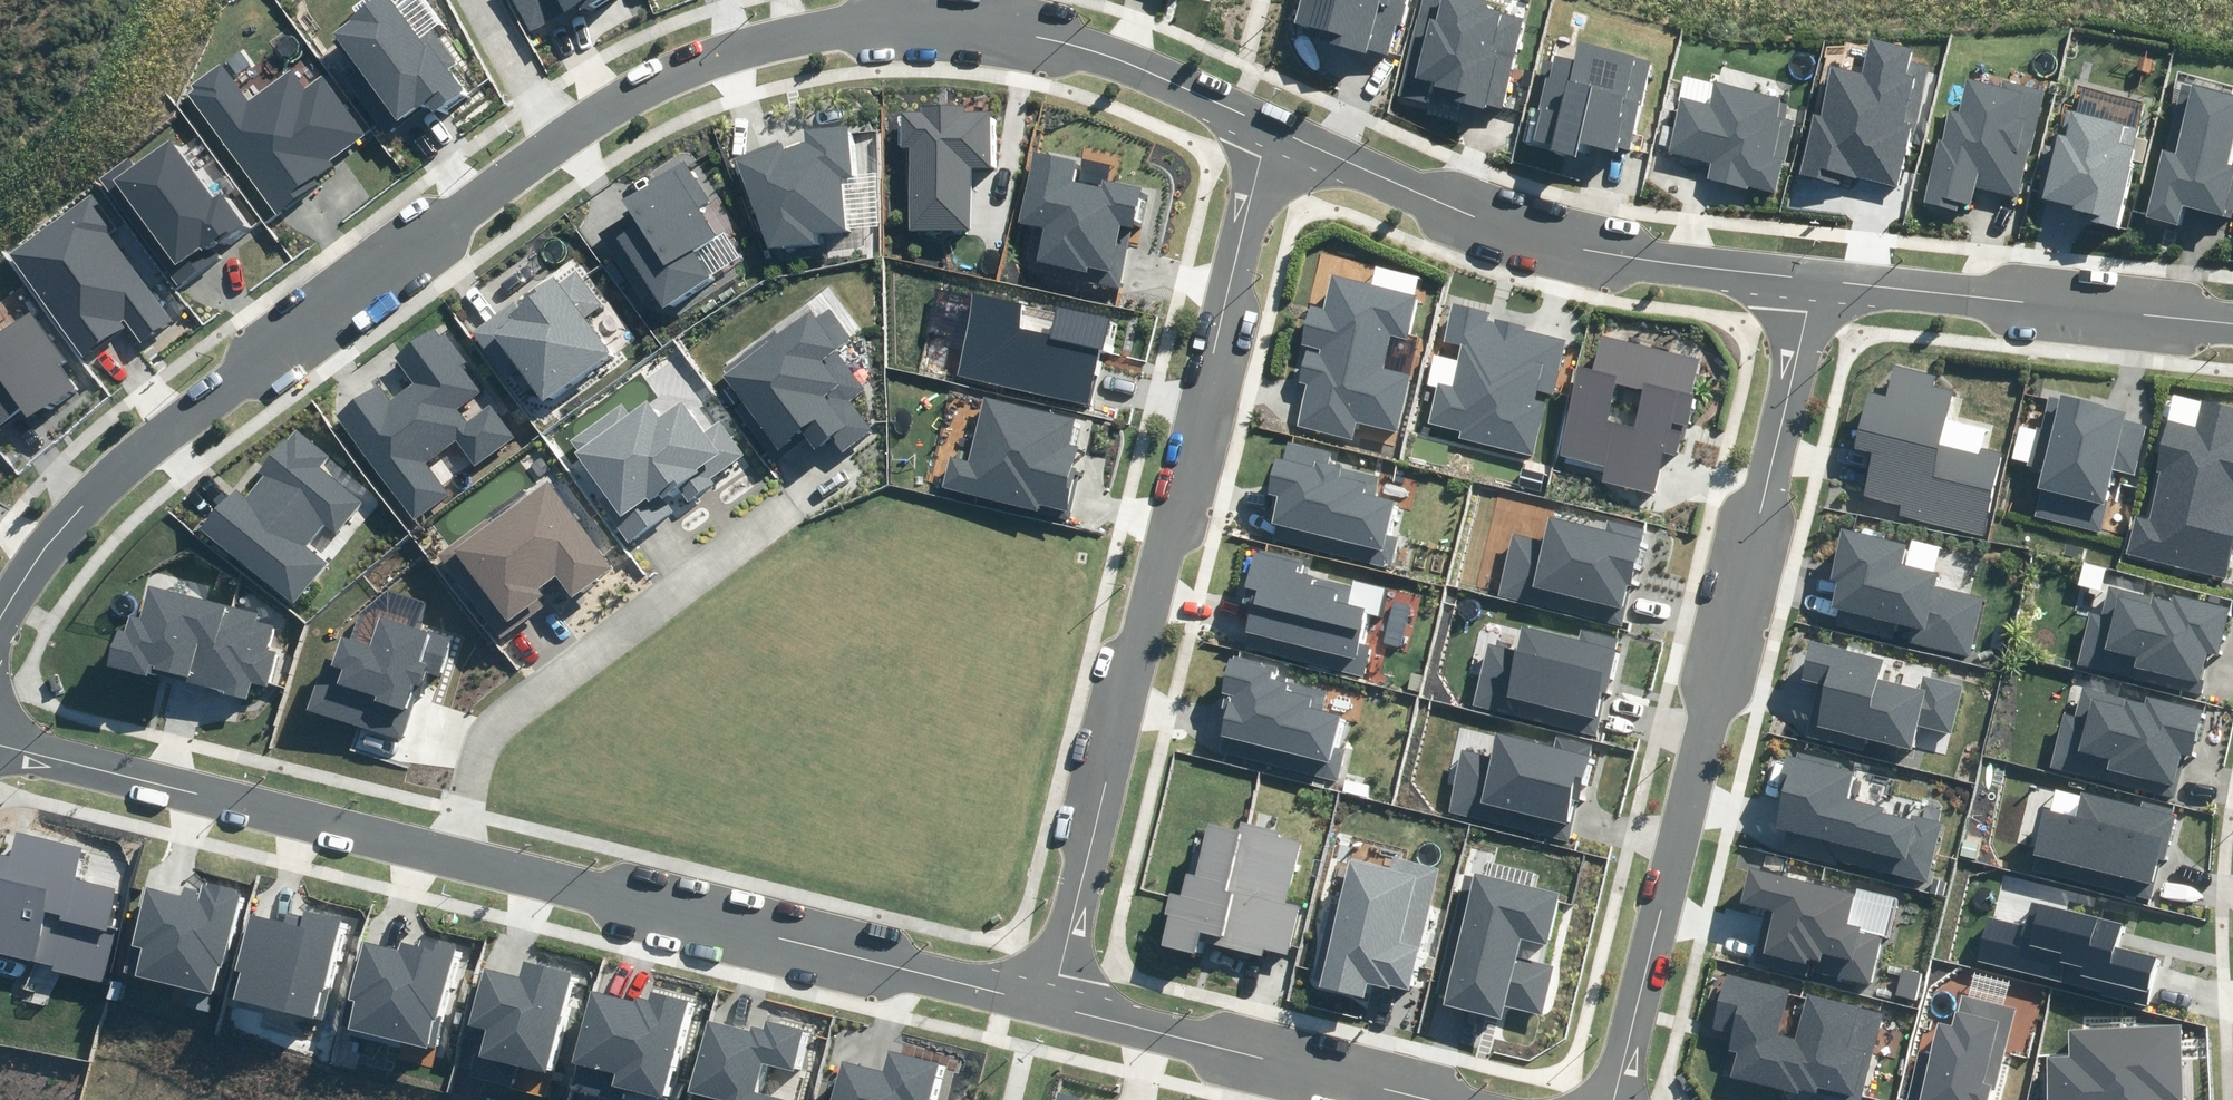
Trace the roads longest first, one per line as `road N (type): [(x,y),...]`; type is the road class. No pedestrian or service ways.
road 1 (residential): [(1272,125),(1052,996)]
road 2 (residential): [(1824,283),(1611,1099)]
road 3 (residential): [(0,619),(37,557),(102,484),(572,130)]
road 4 (residential): [(572,130),(721,51),(927,13),(1142,60),(1272,125)]
road 5 (residential): [(452,850),(1052,996)]
road 6 (residential): [(1272,125),(1478,231),(1824,283)]
road 7 (residential): [(452,850),(481,728),(775,508)]
road 8 (residential): [(0,744),(452,850)]
road 9 (residential): [(1052,996),(1468,1099)]
road 10 (residential): [(1824,283),(2232,321)]
road 11 (residential): [(572,130),(465,0)]

